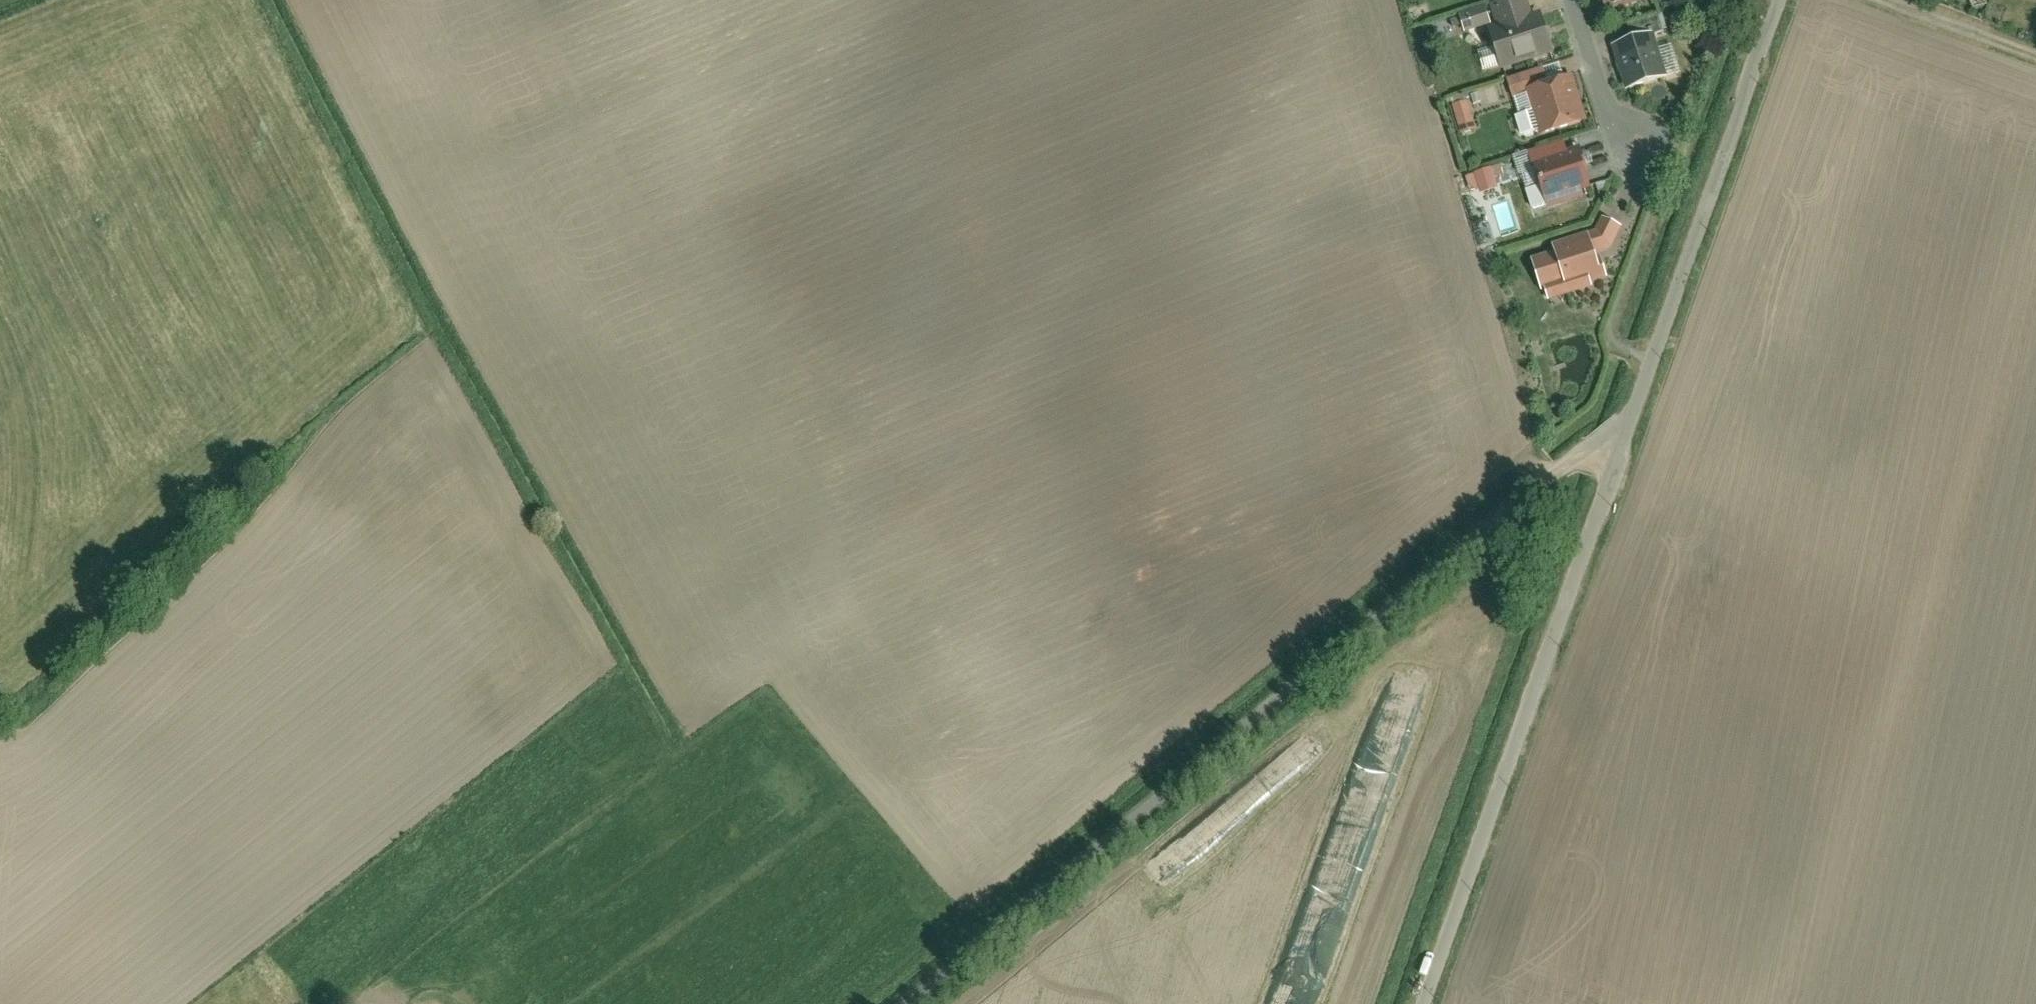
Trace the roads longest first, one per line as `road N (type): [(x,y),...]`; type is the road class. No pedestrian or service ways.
road 1 (residential): [(912,1003),(1632,420)]
road 2 (residential): [(1632,420),(1419,1003)]
road 3 (residential): [(1777,0),(1632,420)]
road 4 (residential): [(1575,0),(1610,119),(1651,133)]

